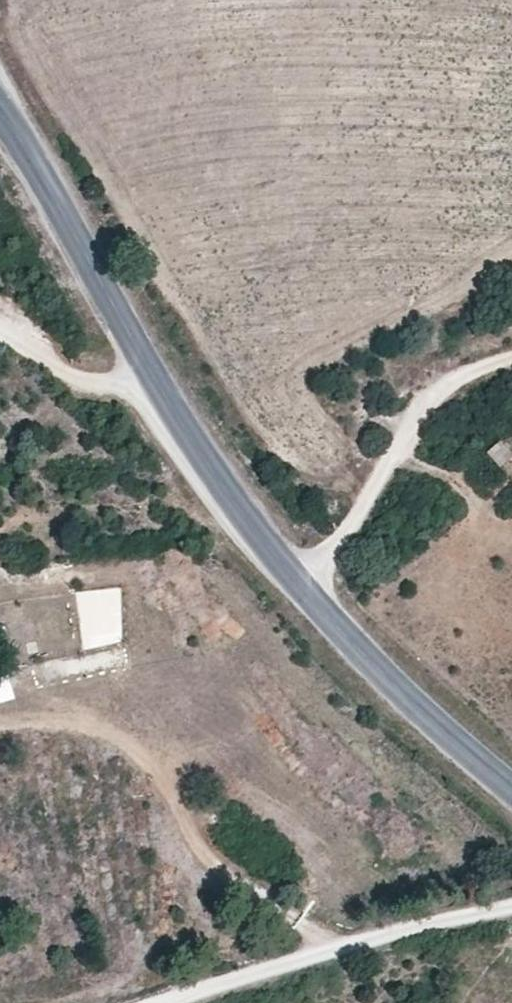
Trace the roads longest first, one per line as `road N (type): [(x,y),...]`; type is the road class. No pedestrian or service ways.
road 1 (tertiary): [(511,789),(336,626),(238,508),(190,442),(45,183),(0,118)]
road 2 (track): [(511,907),(180,1002)]
road 3 (track): [(299,584),(363,509),(413,419),(460,371),(511,355)]
road 4 (track): [(0,341),(93,387),(155,382)]

